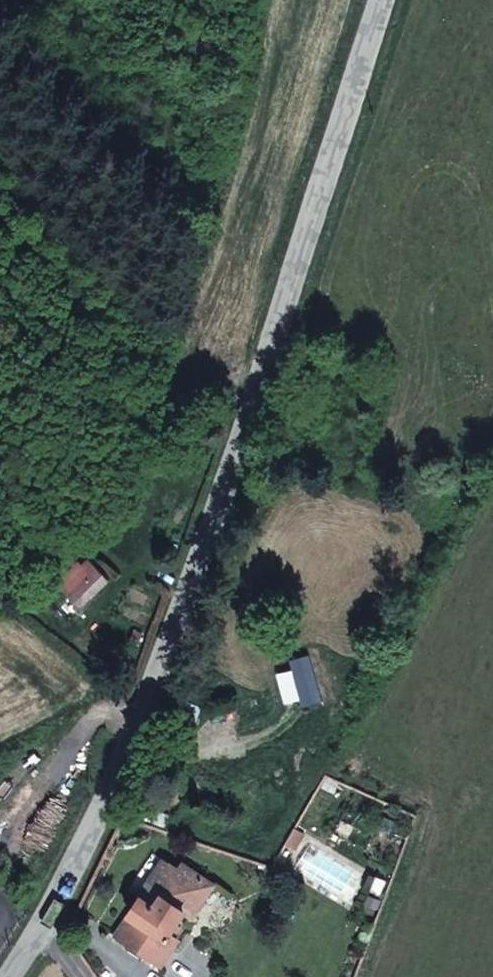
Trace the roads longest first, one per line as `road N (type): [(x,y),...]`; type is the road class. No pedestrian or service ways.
road 1 (unclassified): [(5,976),(73,874),(274,330),(369,0)]
road 2 (track): [(0,574),(177,417),(254,385)]

